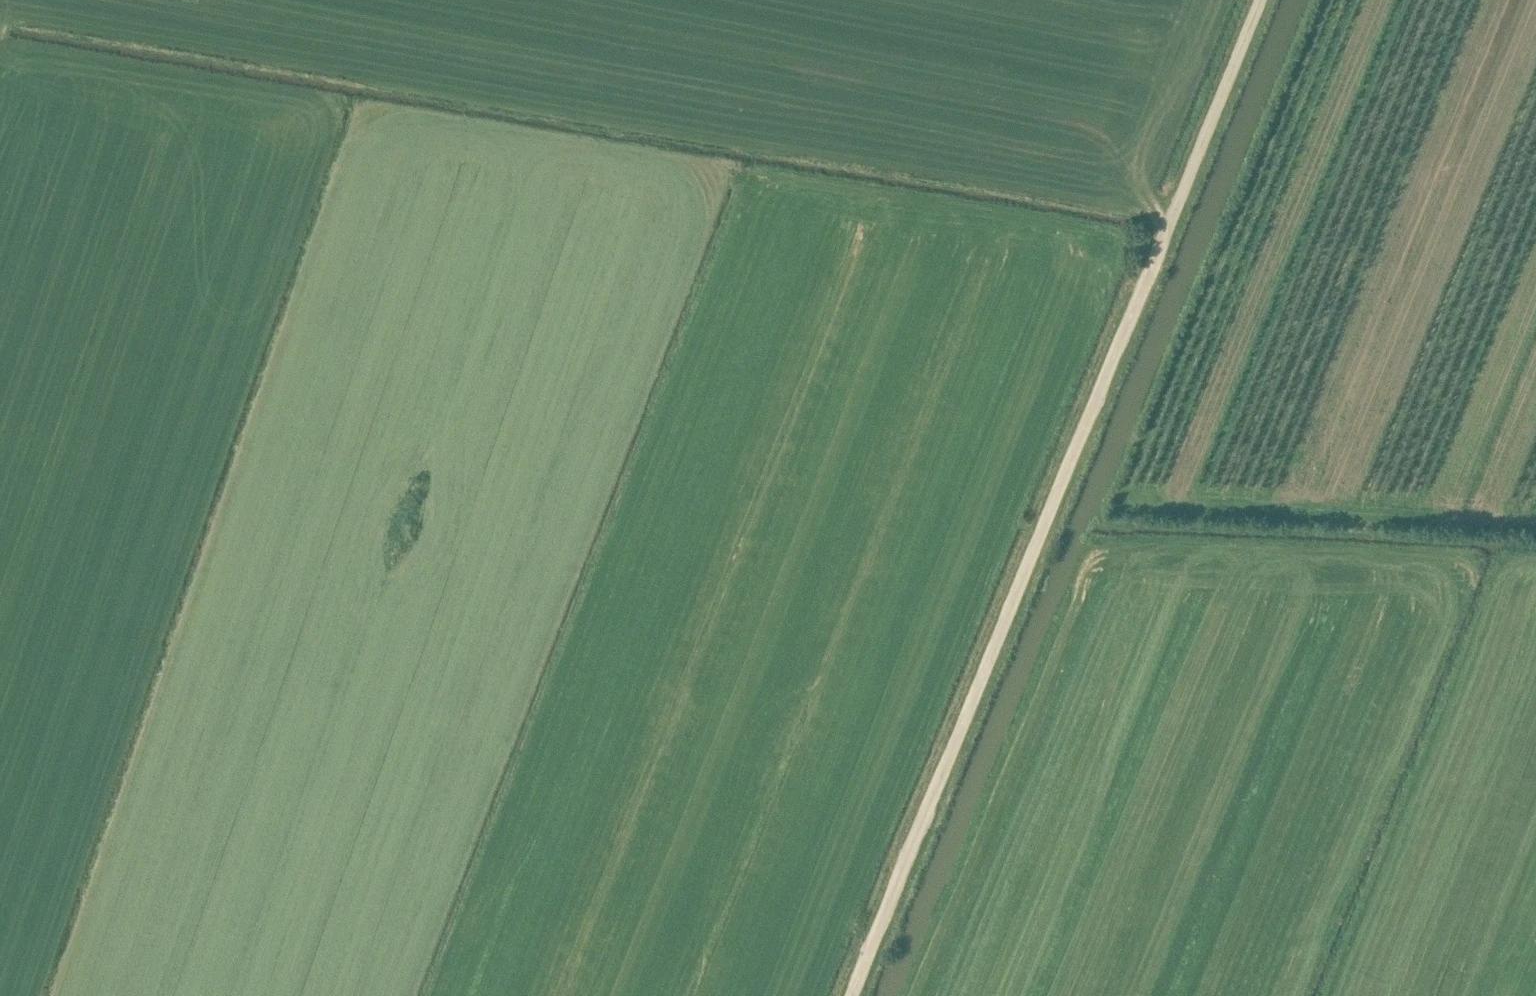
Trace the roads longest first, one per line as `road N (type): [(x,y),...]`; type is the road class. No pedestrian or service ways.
road 1 (track): [(858,995),(1262,0)]

